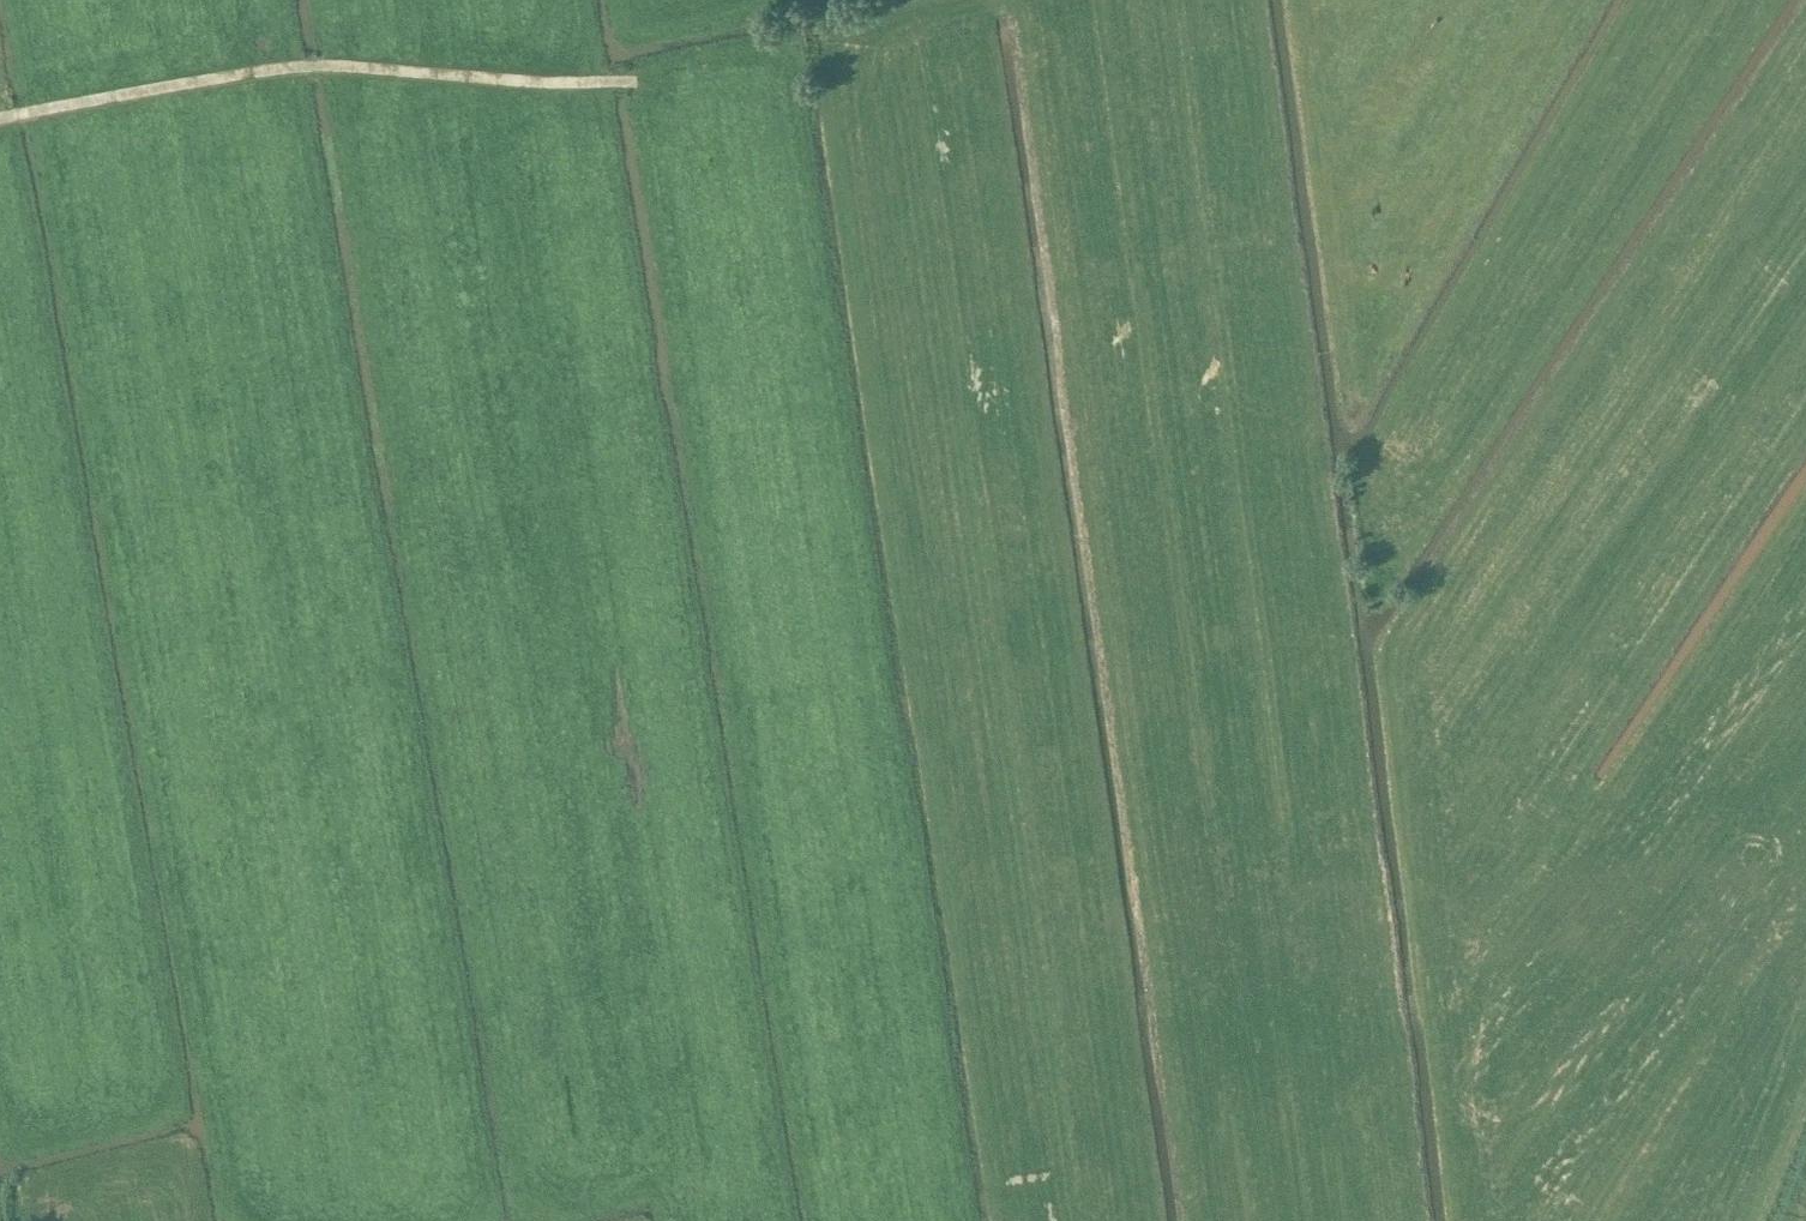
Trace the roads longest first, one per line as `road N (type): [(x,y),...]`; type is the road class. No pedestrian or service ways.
road 1 (track): [(0,120),(312,65),(523,83),(633,82)]

